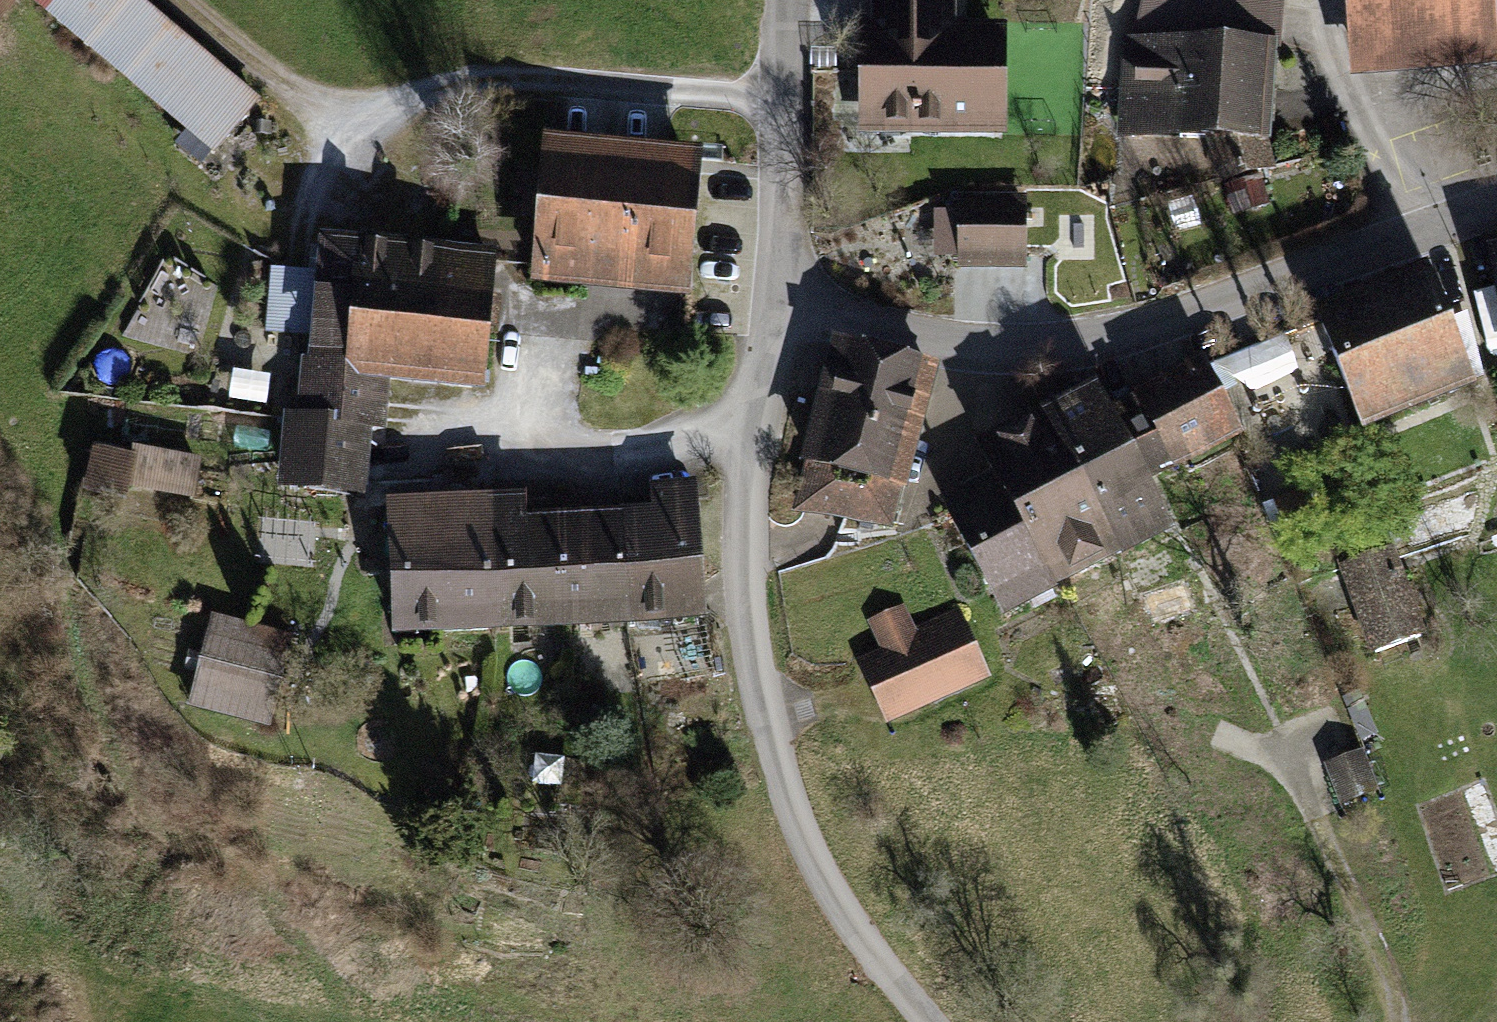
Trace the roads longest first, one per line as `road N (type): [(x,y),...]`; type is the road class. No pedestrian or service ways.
road 1 (unclassified): [(928,1021),(865,943),(810,852),(757,673),(748,504),(784,303),(930,341),(1063,345),(1155,326),(1496,205)]
road 2 (track): [(787,0),(784,303),(555,312),(526,458),(754,449)]
road 3 (track): [(787,103),(533,78),(329,100),(260,67),(176,0)]
road 4 (track): [(1398,1021),(1391,978),(1296,775),(1302,744),(1327,730)]
road 5 (track): [(77,1021),(51,955),(5,909)]
road 6 (track): [(344,101),(333,225)]

